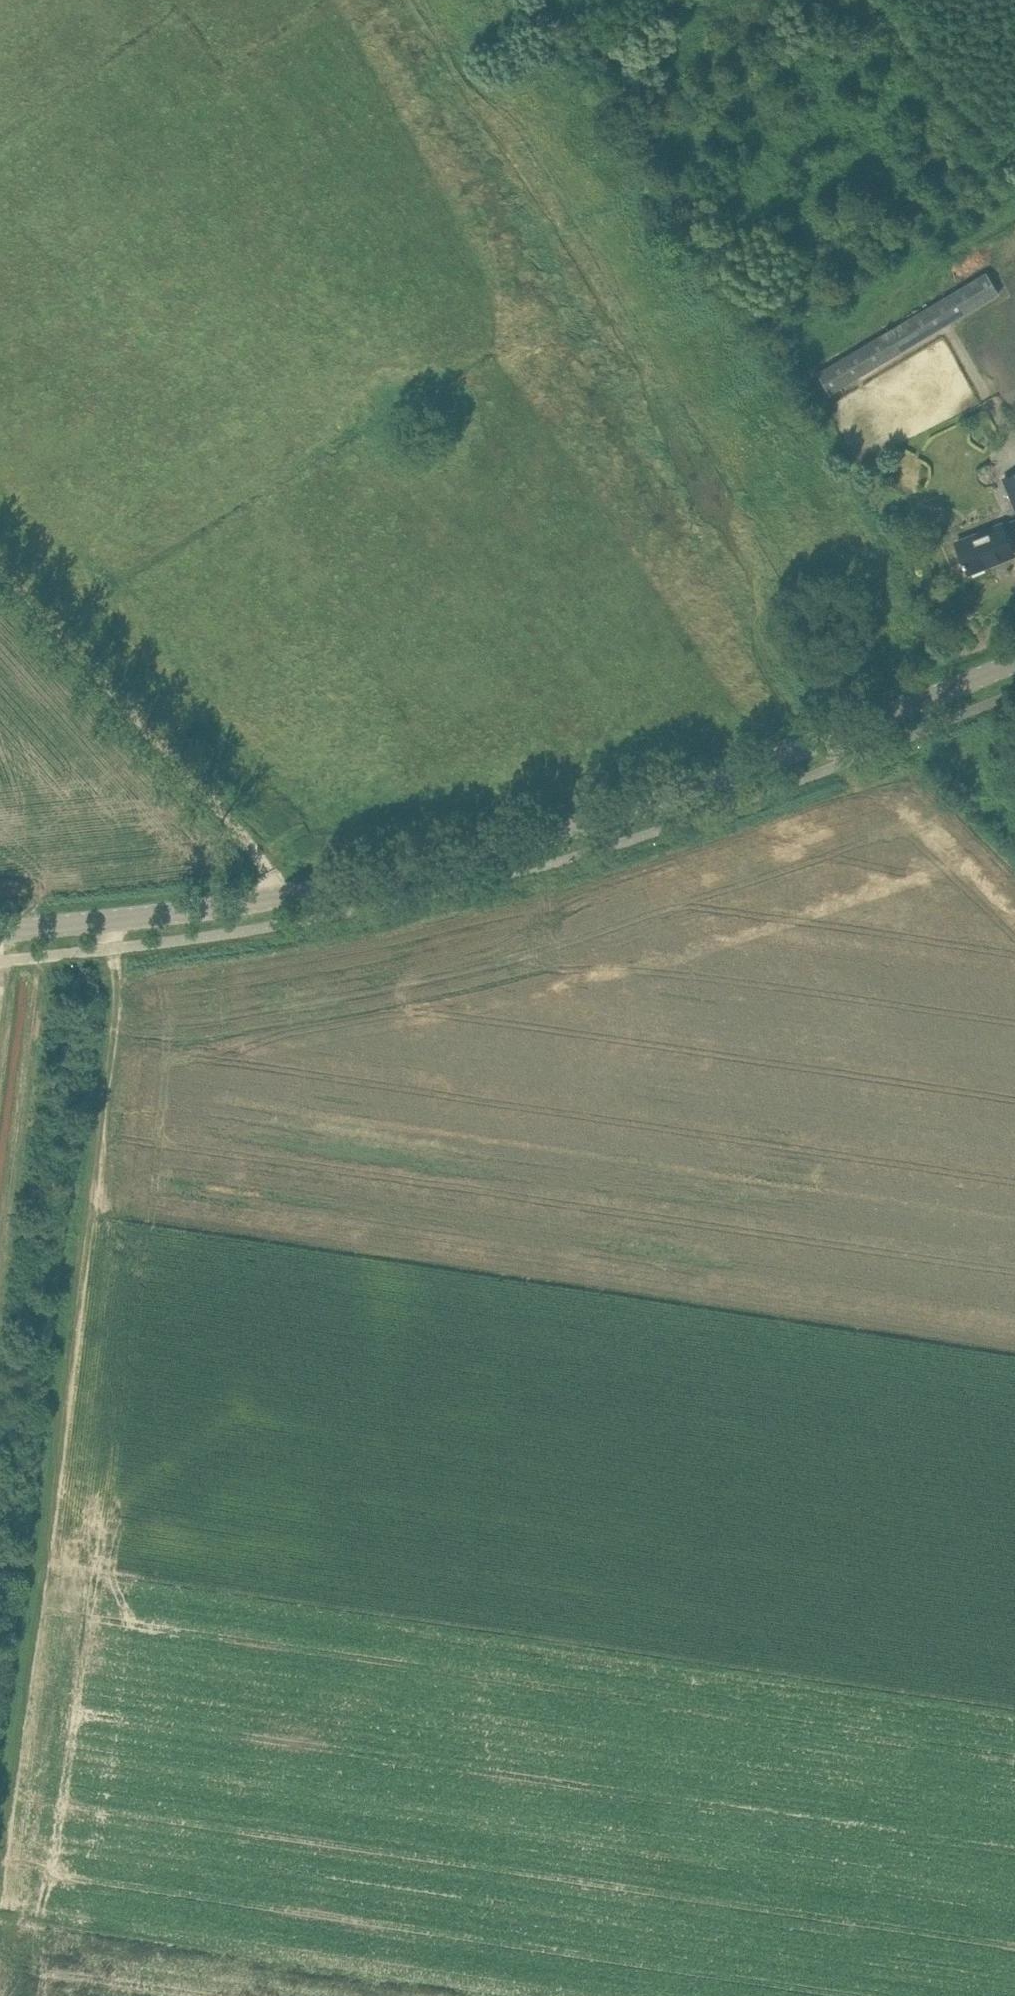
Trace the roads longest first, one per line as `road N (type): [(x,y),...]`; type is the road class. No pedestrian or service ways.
road 1 (tertiary): [(0,930),(281,895),(538,838),(822,740),(1014,662)]
road 2 (track): [(0,568),(272,872),(285,924)]
road 3 (track): [(0,1302),(44,955)]

